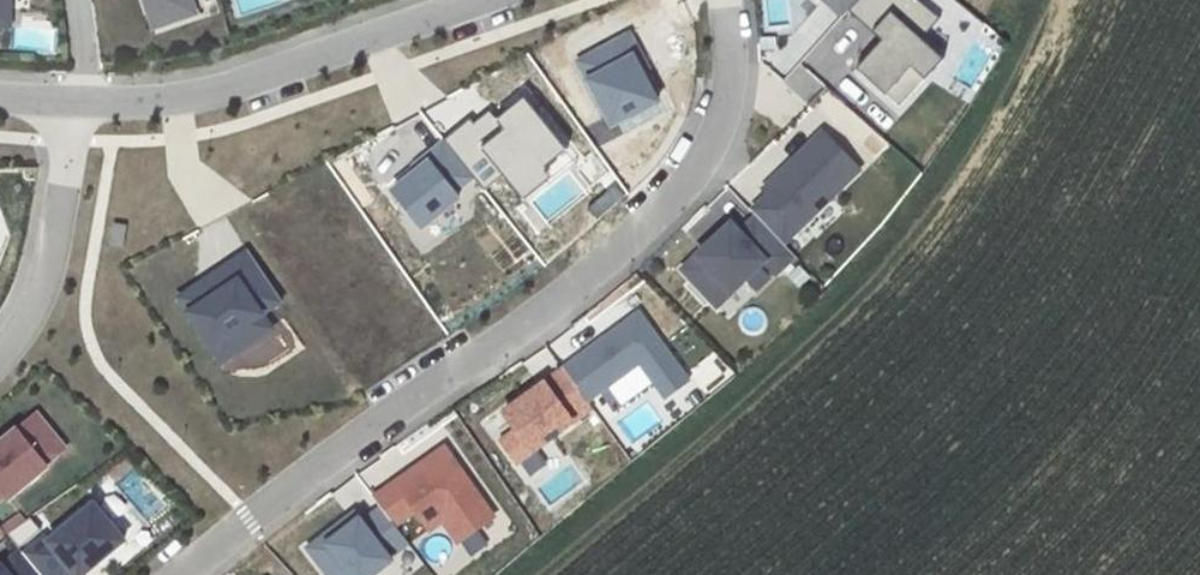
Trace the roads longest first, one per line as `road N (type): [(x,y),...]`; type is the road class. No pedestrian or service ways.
road 1 (residential): [(190,574),(656,224),(691,188),(730,109),(722,0)]
road 2 (residential): [(70,104),(166,104),(470,0)]
road 3 (residential): [(70,104),(29,292),(20,318),(0,340)]

